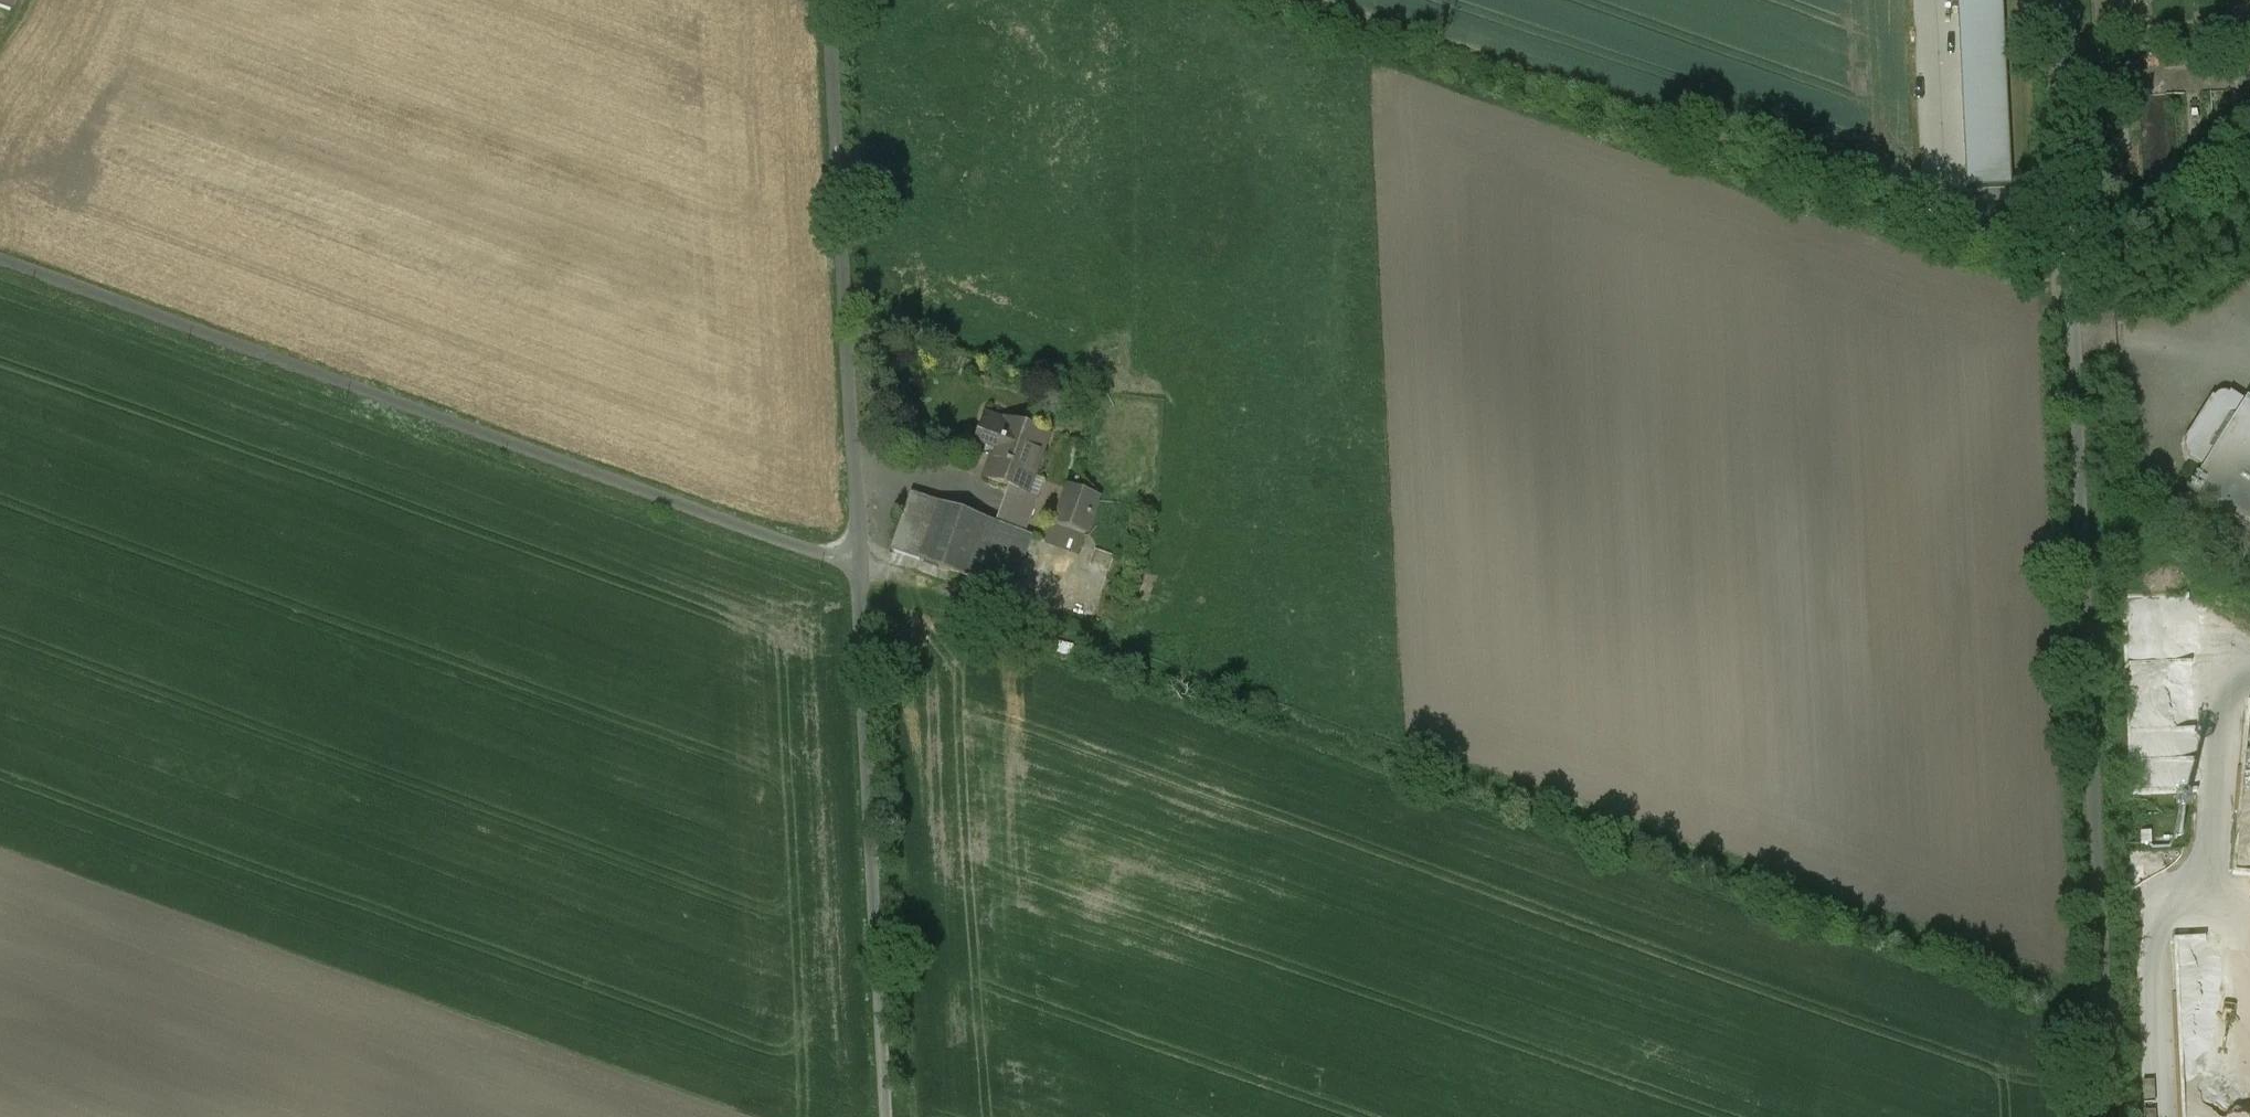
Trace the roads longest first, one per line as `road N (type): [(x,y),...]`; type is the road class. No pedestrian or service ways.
road 1 (unclassified): [(2054,0),(2106,1116)]
road 2 (unclassified): [(0,262),(860,571)]
road 3 (unclassified): [(829,0),(860,571)]
road 4 (unclassified): [(860,571),(885,1116)]

